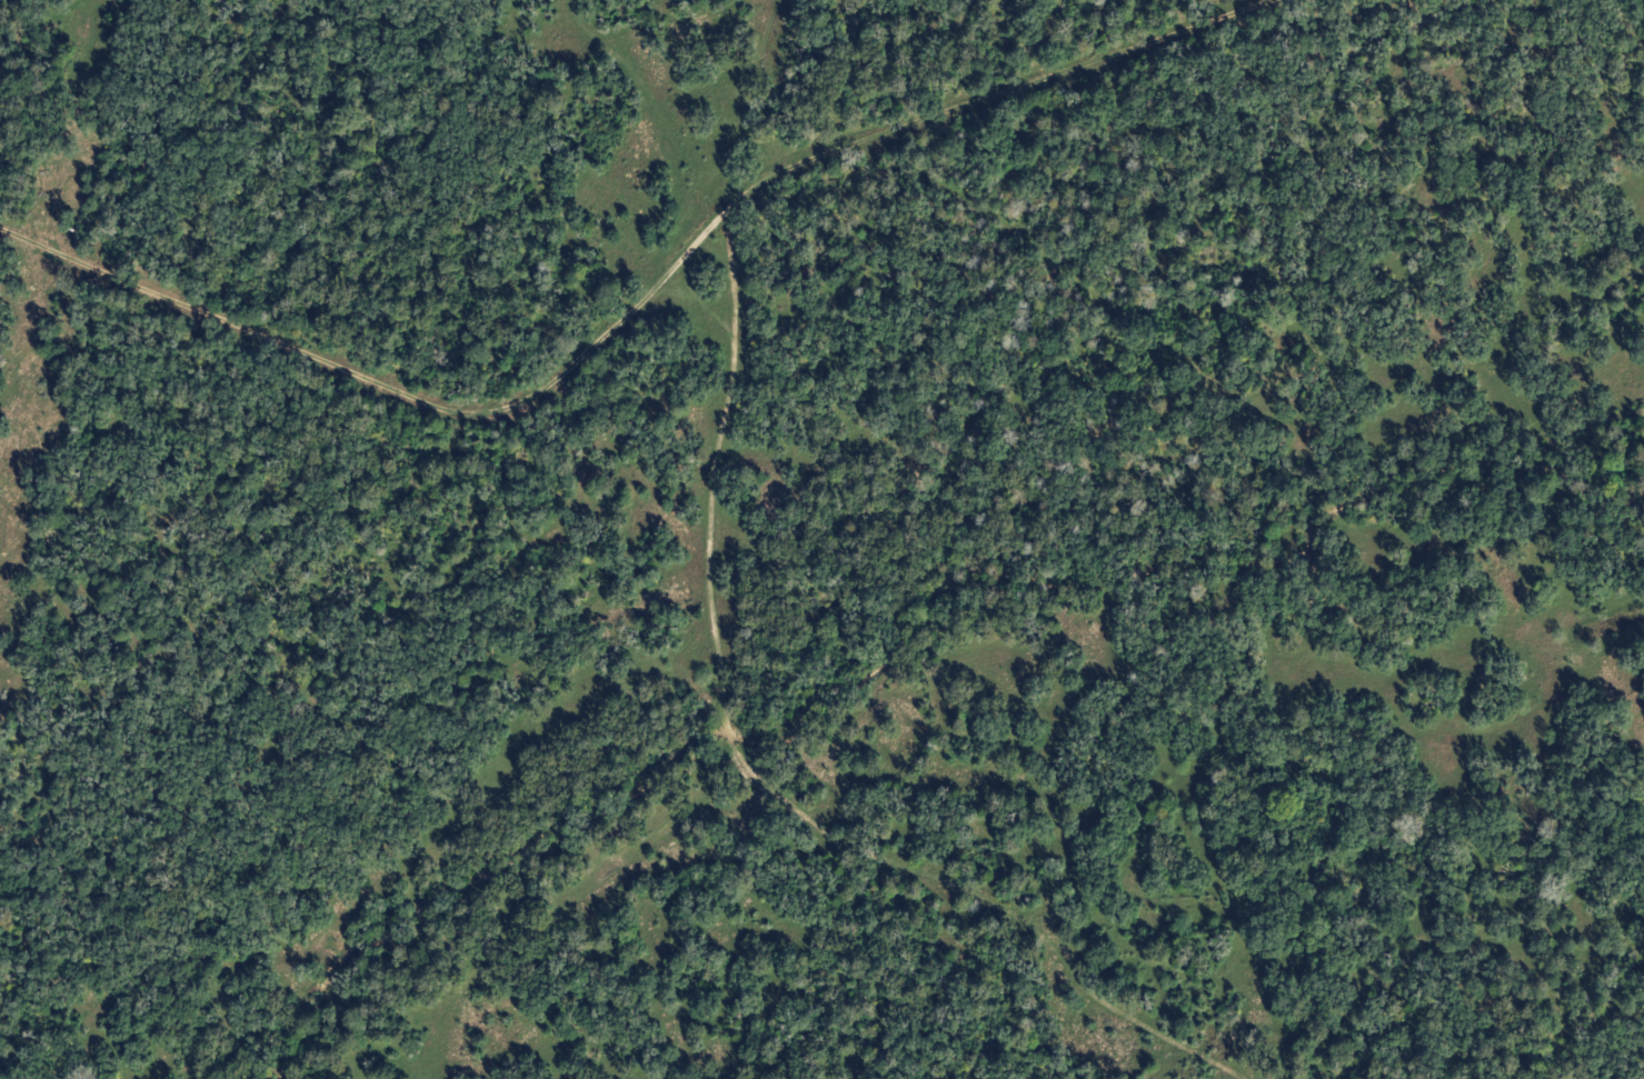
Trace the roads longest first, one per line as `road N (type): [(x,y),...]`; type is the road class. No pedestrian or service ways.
road 1 (residential): [(731,301),(650,333),(569,402),(504,434),(417,433),(0,256)]

